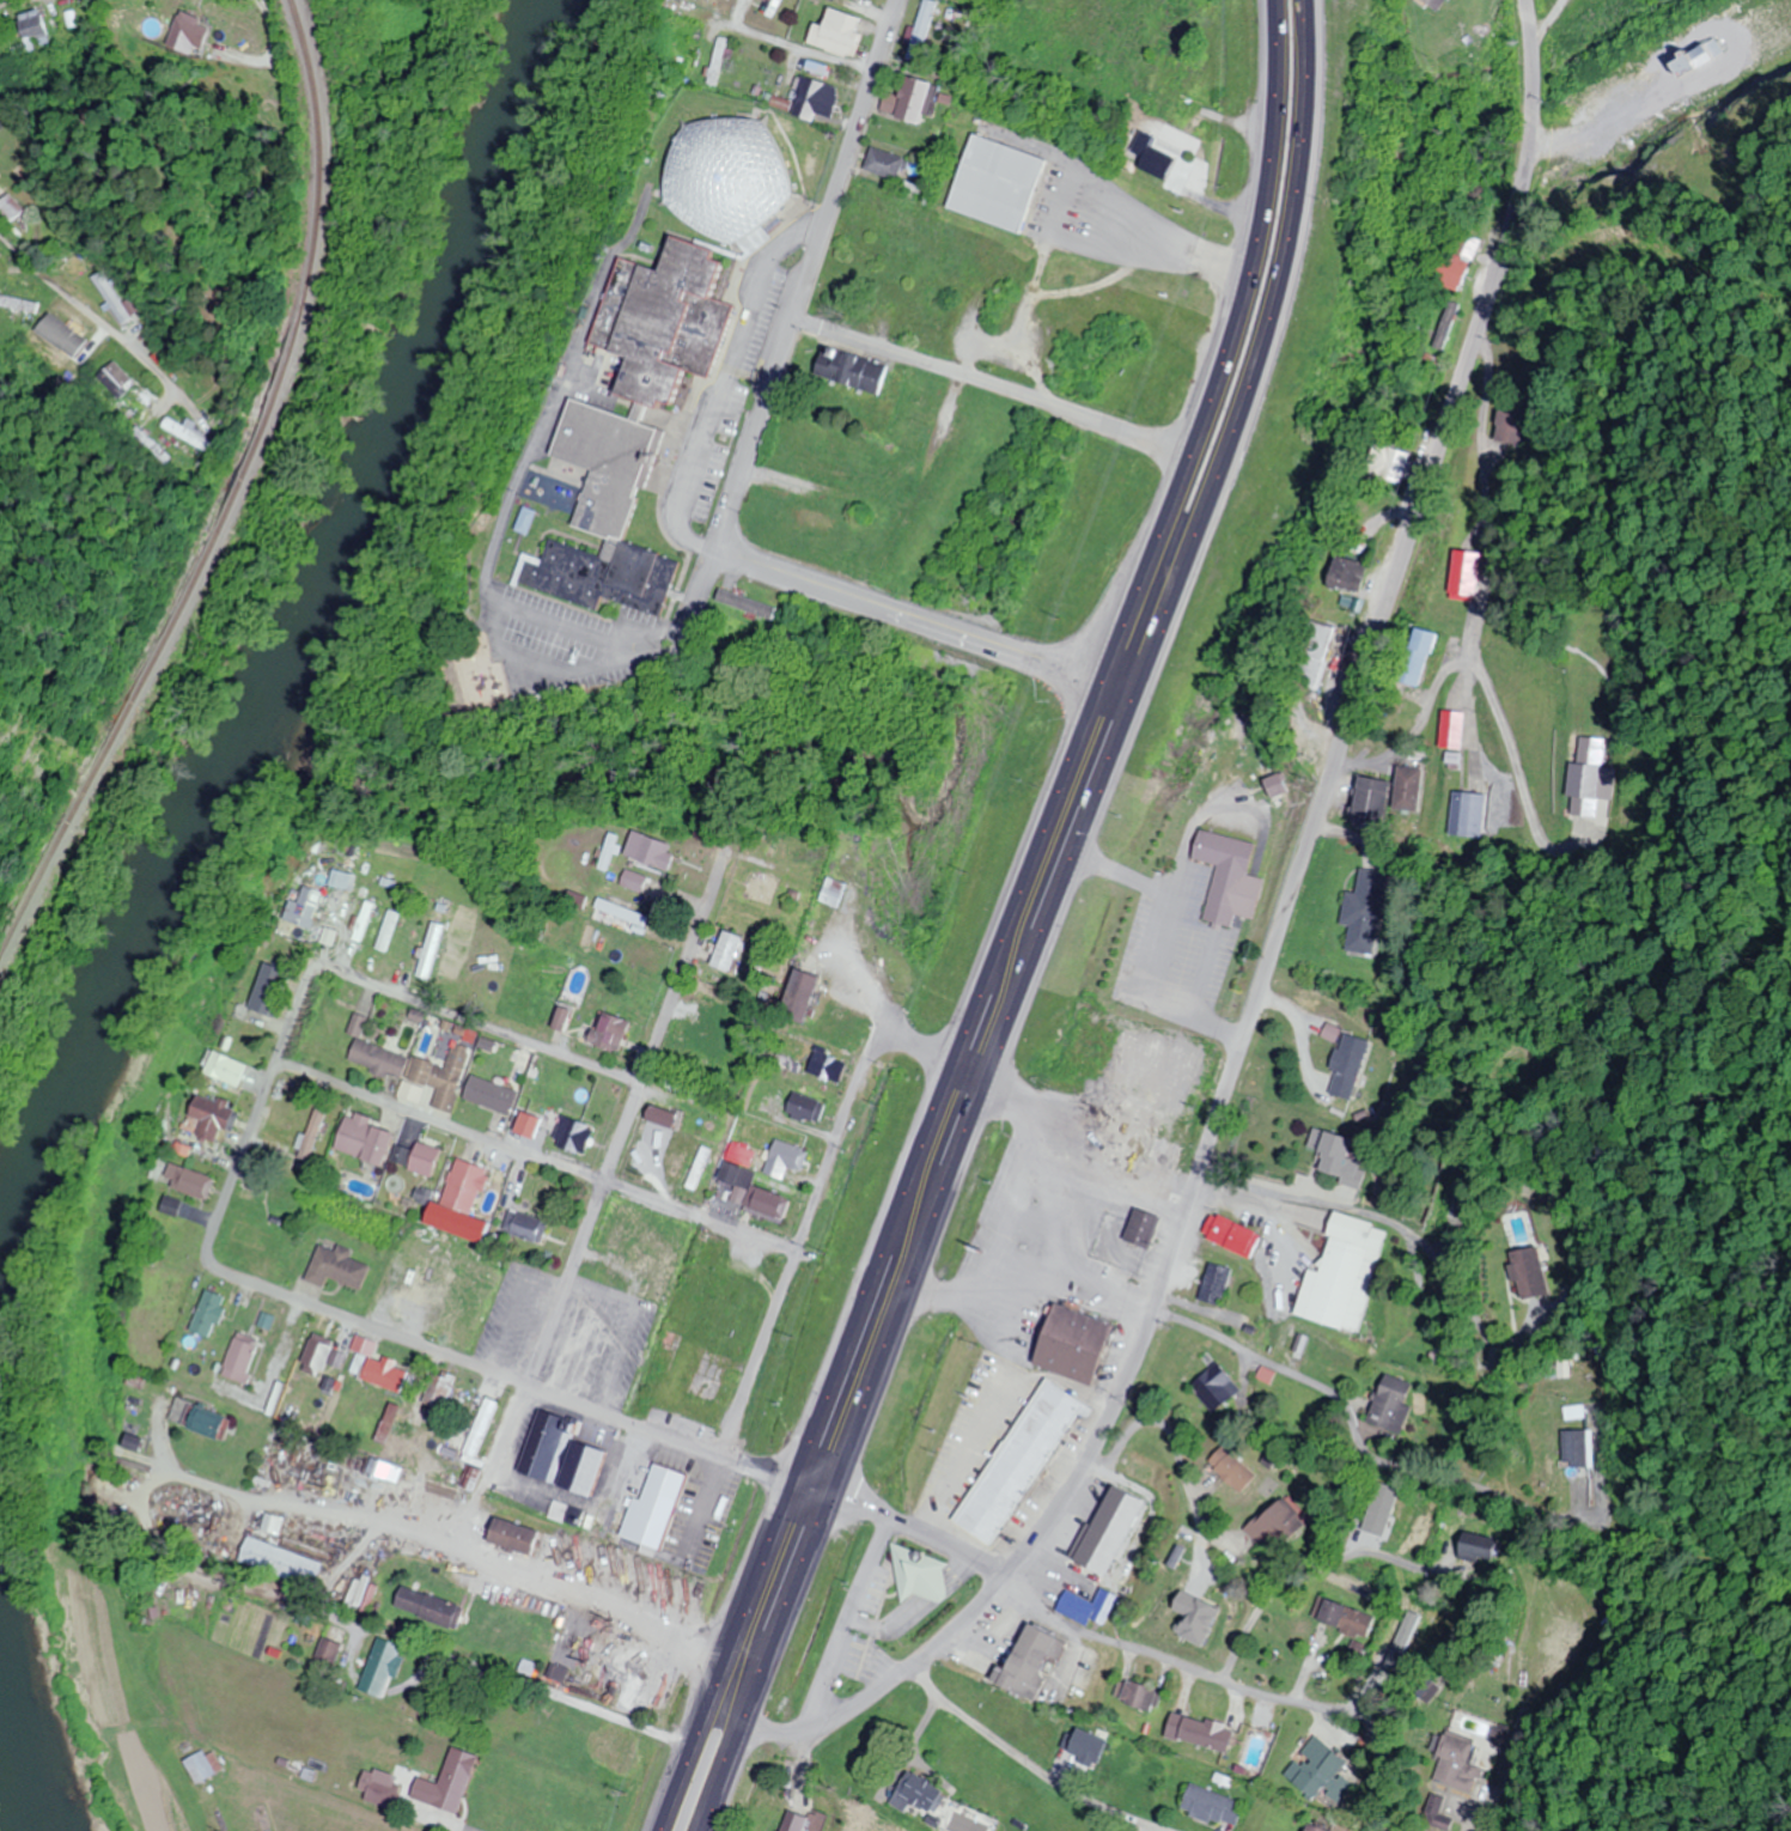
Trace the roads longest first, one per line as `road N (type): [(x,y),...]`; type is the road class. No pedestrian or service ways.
road 1 (residential): [(707,1708),(780,1727),(869,1693),(969,1626),(1010,1584),(1059,1525),(1094,1459),(1141,1356),(1312,825),(1336,775),(1393,567),(1480,336),(1498,249),(1525,176),(1534,84),(1526,0)]
road 2 (trunk): [(701,1830),(1250,394),(1302,218),(1315,102),(1314,0)]
road 3 (trunk): [(1277,0),(1269,181),(1243,309),(1196,454),(793,1483)]
road 4 (residential): [(830,1500),(220,1263),(306,987),(317,973),(336,972),(414,999)]
road 5 (residential): [(706,621),(907,0)]
road 6 (residential): [(528,1382),(729,854)]
road 7 (residential): [(998,1069),(910,1036),(876,1048),(847,1106),(723,1452)]
road 8 (residential): [(797,1251),(282,1058)]
road 9 (residential): [(693,1745),(213,1571)]
road 10 (residential): [(1480,336),(1492,358),(1482,444),(1487,591),(1468,649),(1415,737),(1336,775)]
road 11 (residential): [(726,560),(1138,693)]
road 12 (residential): [(1196,454),(802,320)]
road 13 (residential): [(1204,1168),(1370,1210),(1448,1271),(1512,1355),(1531,1346),(1531,1334)]
road 14 (trunk): [(793,1483),(661,1830)]
road 15 (residential): [(1350,1711),(1283,1699),(1080,1631),(1010,1584)]
road 16 (residential): [(1167,1830),(1068,1792),(942,1698),(914,1661)]
road 17 (residential): [(1226,1681),(1257,1617),(1299,1571),(1377,1552),(1461,1574)]
road 18 (residential): [(1790,47),(1529,144)]
road 19 (residential): [(645,1084),(414,999)]
road 20 (residential): [(0,251),(167,399)]
road 21 (residential): [(1474,664),(1500,708),(1547,860)]
road 22 (residential): [(1010,1584),(933,1541),(830,1500)]
road 23 (residential): [(1157,1310),(1334,1392)]
road 24 (residential): [(1468,649),(1474,772)]

